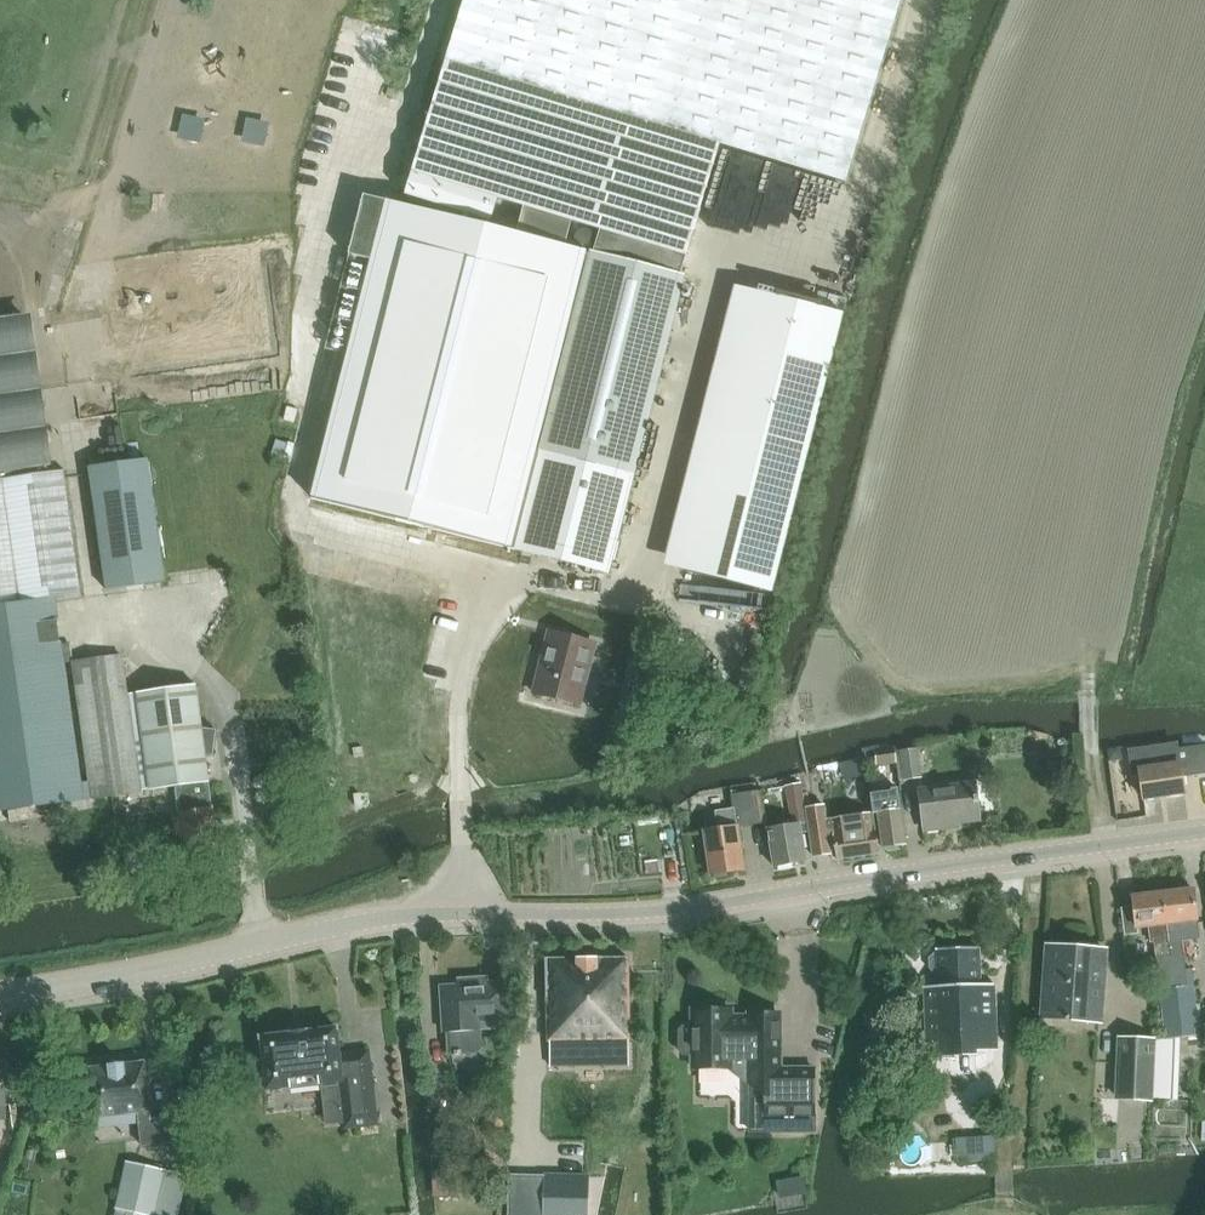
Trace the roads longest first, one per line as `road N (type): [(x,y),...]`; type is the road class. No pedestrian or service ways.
road 1 (tertiary): [(0,994),(407,922),(649,918),(1204,838)]

